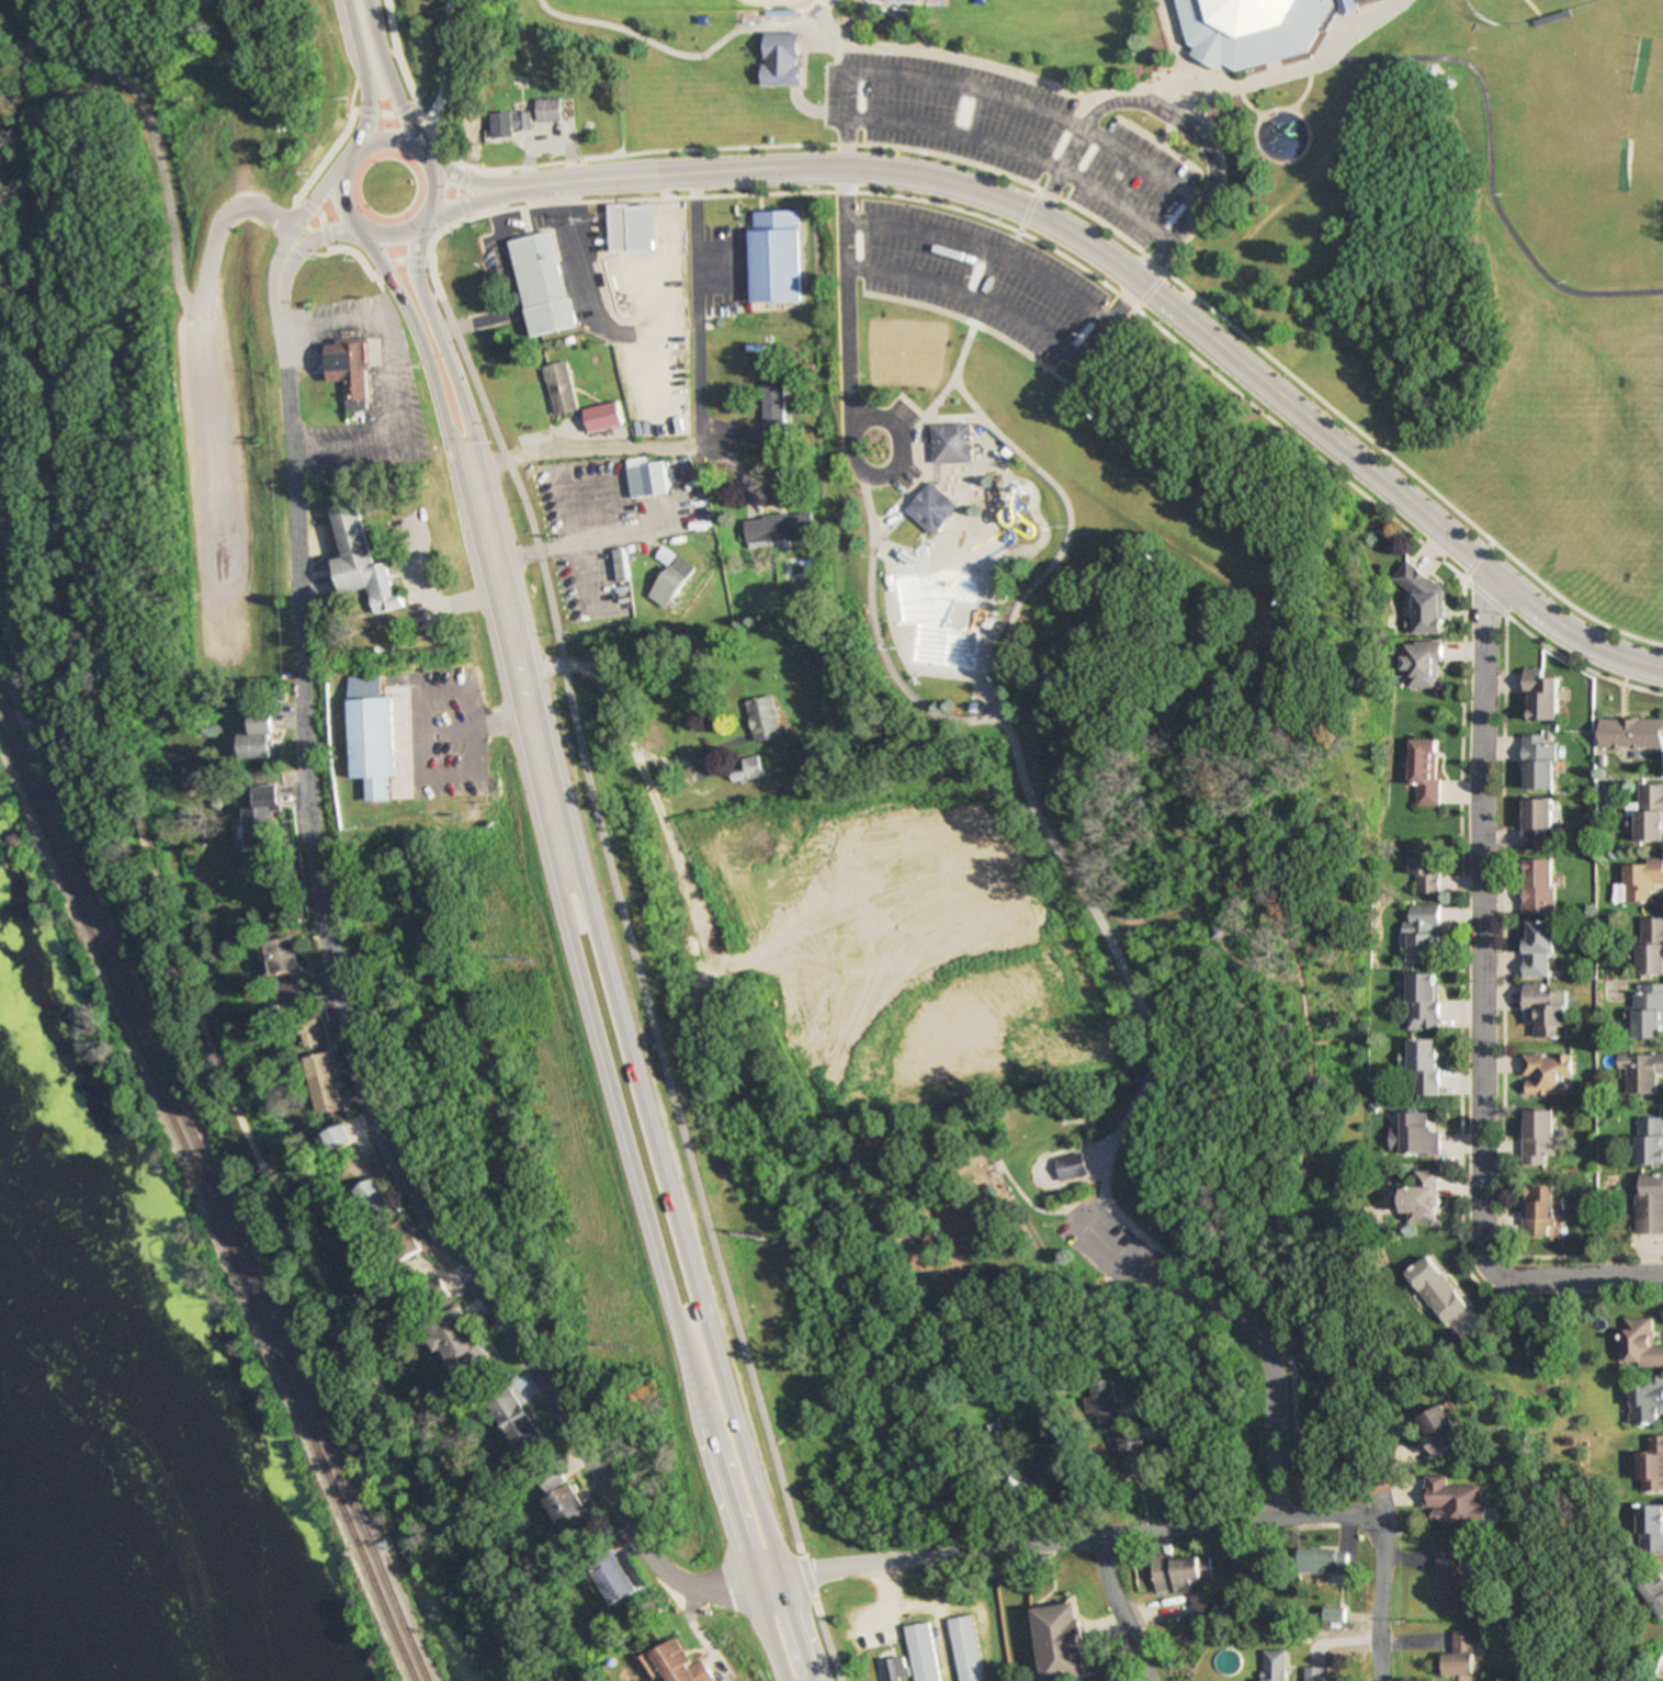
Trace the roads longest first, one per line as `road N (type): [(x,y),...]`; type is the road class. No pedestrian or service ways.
road 1 (primary): [(818,1680),(665,1152),(471,425),(409,261),(412,222)]
road 2 (residential): [(276,252),(271,291),(292,450),(304,786),(327,929),(378,1127),(648,1547),(702,1583),(753,1576)]
road 3 (primary): [(359,228),(410,316),(439,399),(557,895),(753,1576)]
road 4 (tertiary): [(1662,672),(1616,658),(1526,606),(1146,289),(1049,222),(999,200),(932,179),(859,169),(498,188)]
road 5 (residential): [(1478,566),(1481,1240),(1487,1263),(1504,1277)]
road 6 (residential): [(753,1576),(1300,1515),(1376,1523)]
road 7 (track): [(1176,314),(1326,158),(1358,61)]
road 8 (primary): [(391,232),(421,212),(428,168),(397,136),(365,135),(332,166),(332,198),(359,228),(391,232)]
road 9 (residential): [(1662,1276),(1504,1277)]
road 10 (residential): [(1376,1523),(1379,1680)]
road 11 (residential): [(1091,1538),(1147,1680)]

